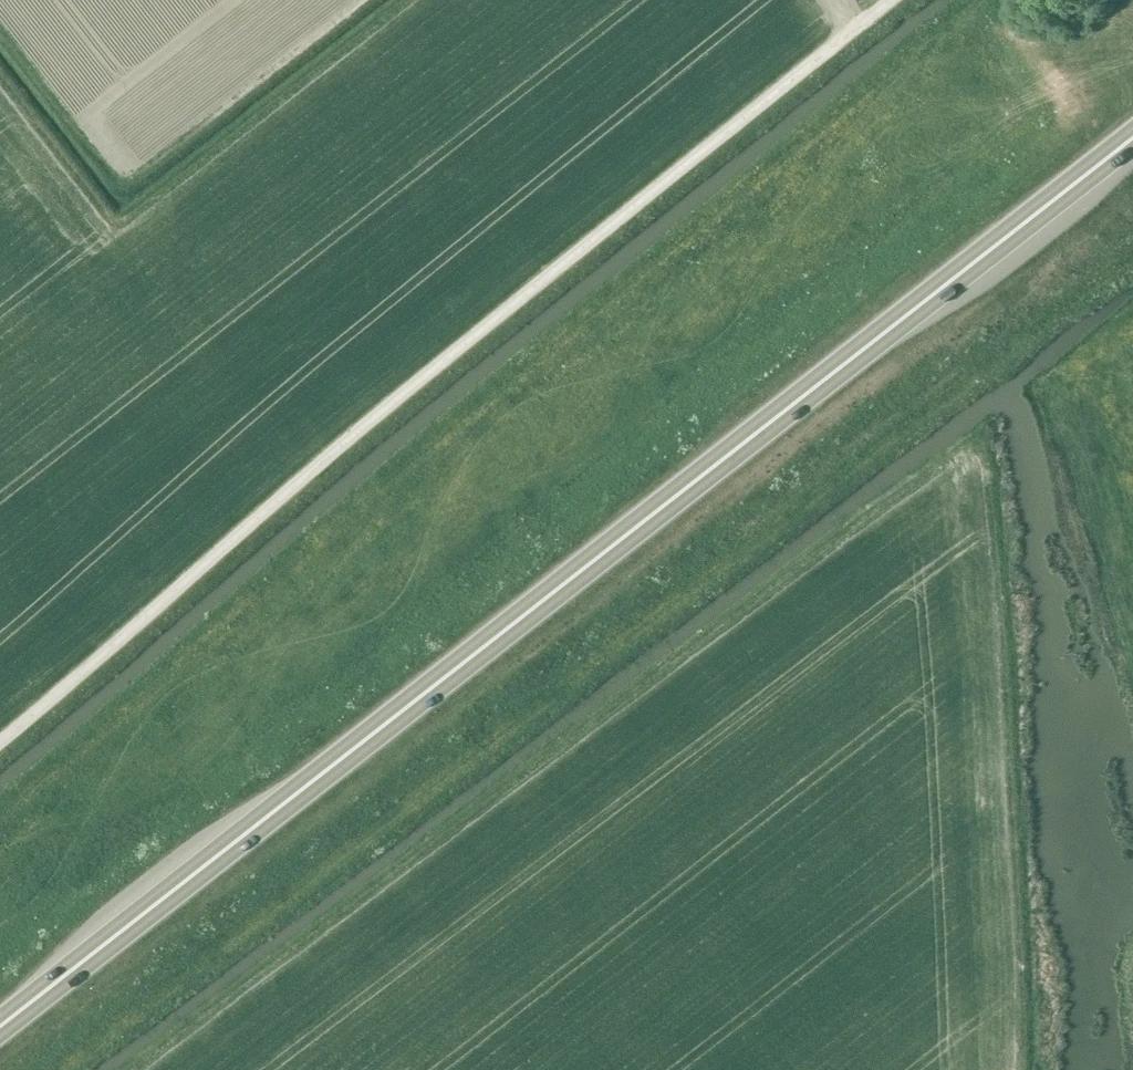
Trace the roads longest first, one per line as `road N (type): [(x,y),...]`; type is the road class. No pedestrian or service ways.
road 1 (trunk): [(0,1024),(1132,139)]

